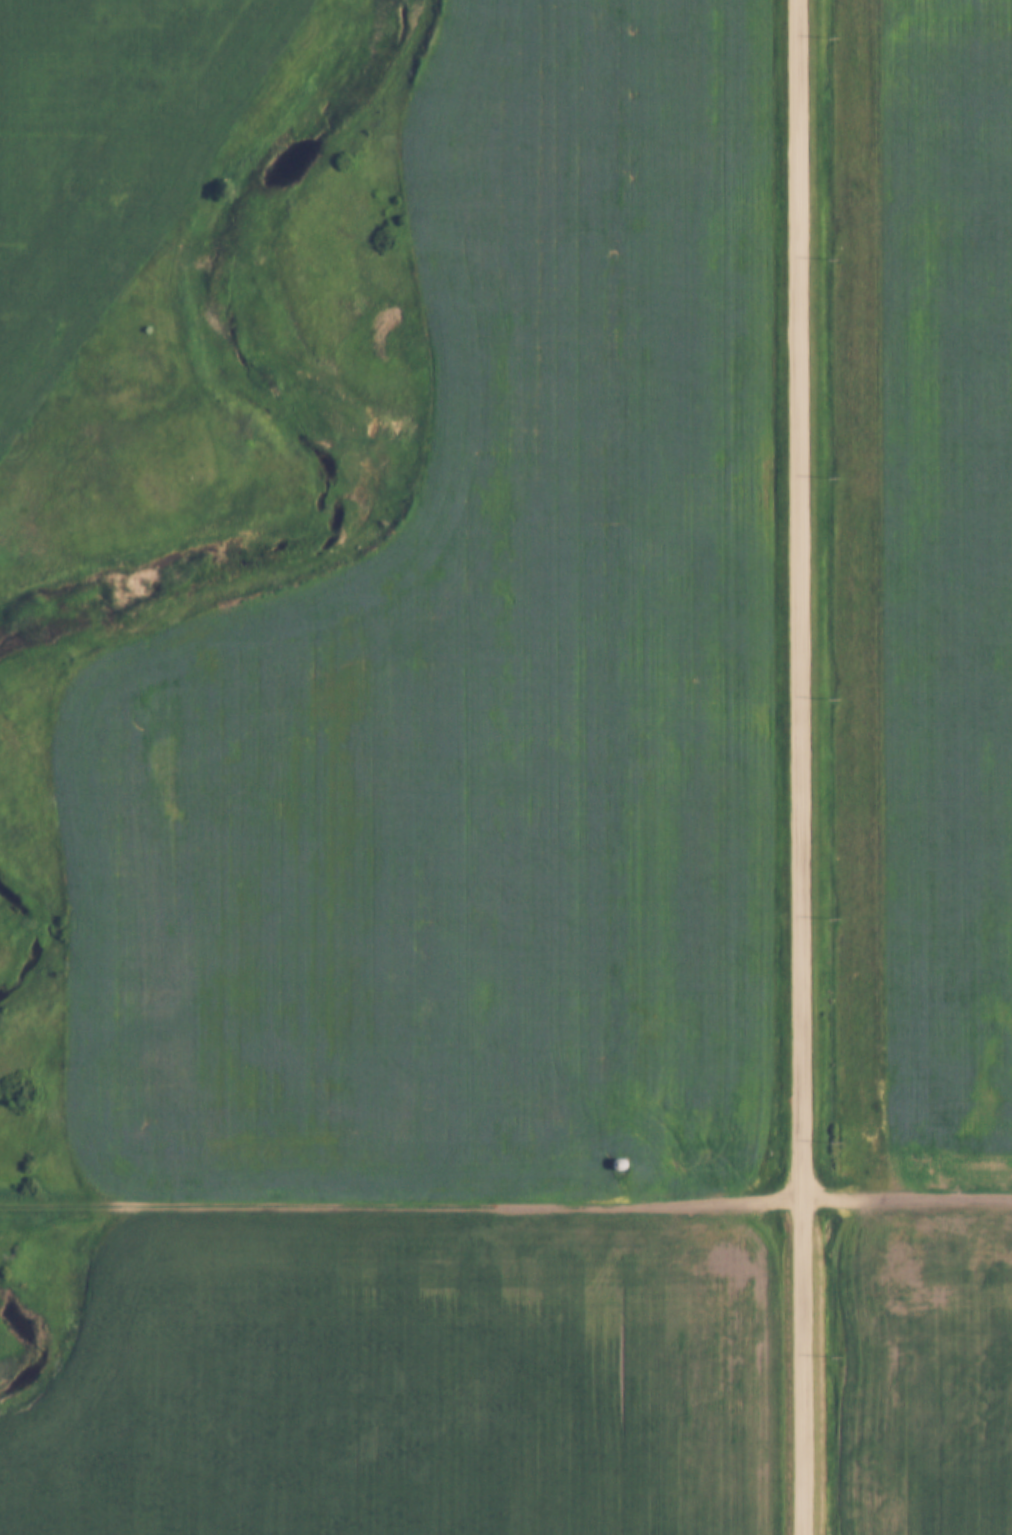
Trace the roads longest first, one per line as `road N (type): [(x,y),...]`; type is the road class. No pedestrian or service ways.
road 1 (residential): [(804,1534),(799,0)]
road 2 (track): [(0,1200),(1011,1198)]

